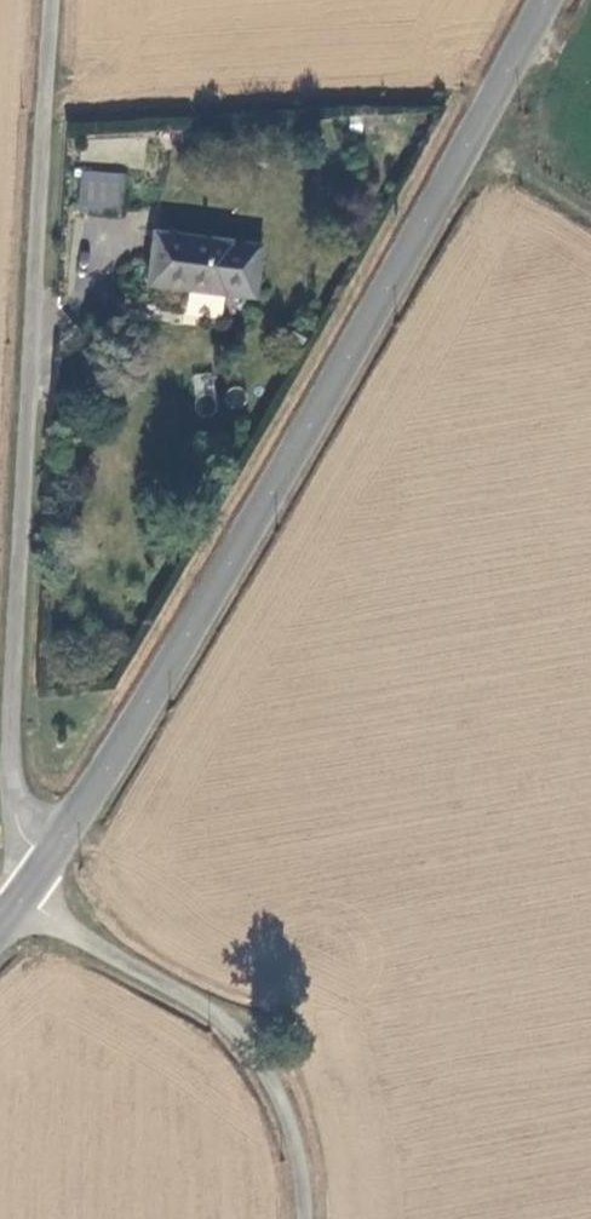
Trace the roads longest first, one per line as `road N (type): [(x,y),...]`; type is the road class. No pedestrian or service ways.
road 1 (tertiary): [(47,861),(337,380),(546,0)]
road 2 (unclassified): [(51,0),(10,781),(28,840),(47,861)]
road 3 (unclassified): [(22,897),(217,1016),(247,1043),(289,1124),(303,1218)]

